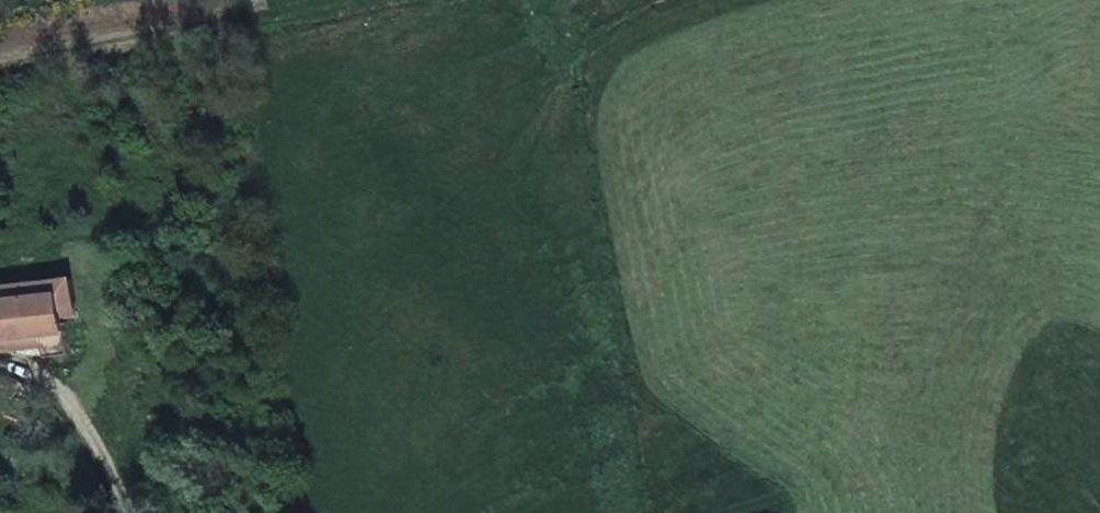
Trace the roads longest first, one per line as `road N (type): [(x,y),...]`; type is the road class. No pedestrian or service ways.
road 1 (track): [(137,512),(66,371)]

